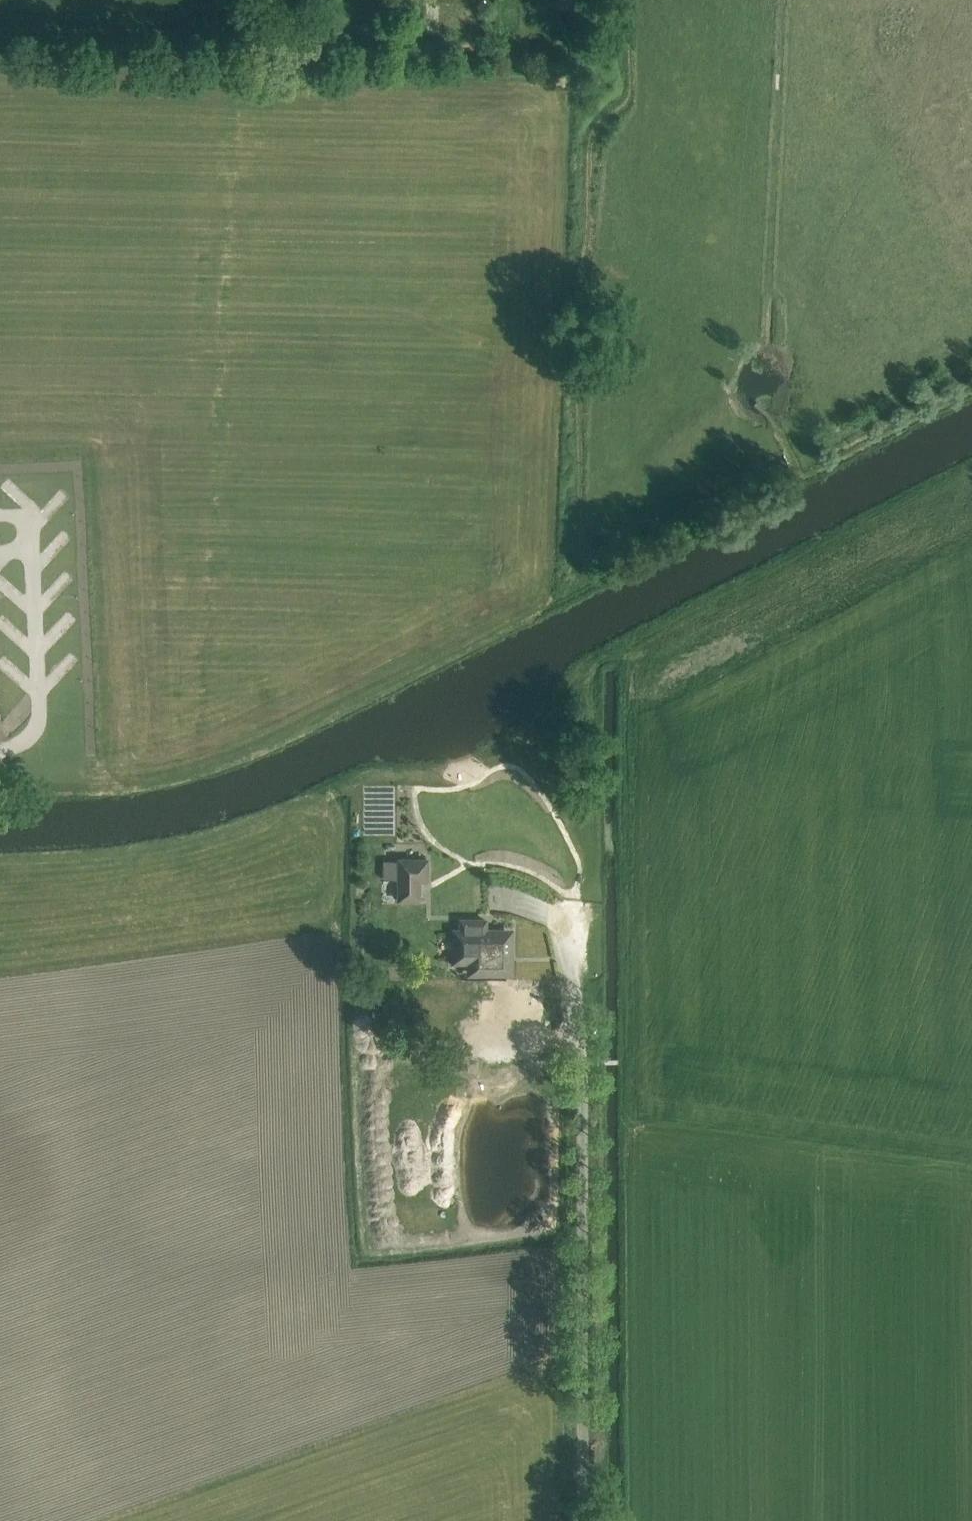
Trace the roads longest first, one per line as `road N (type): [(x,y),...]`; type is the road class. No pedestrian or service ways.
road 1 (unclassified): [(583,1520),(578,1065)]

